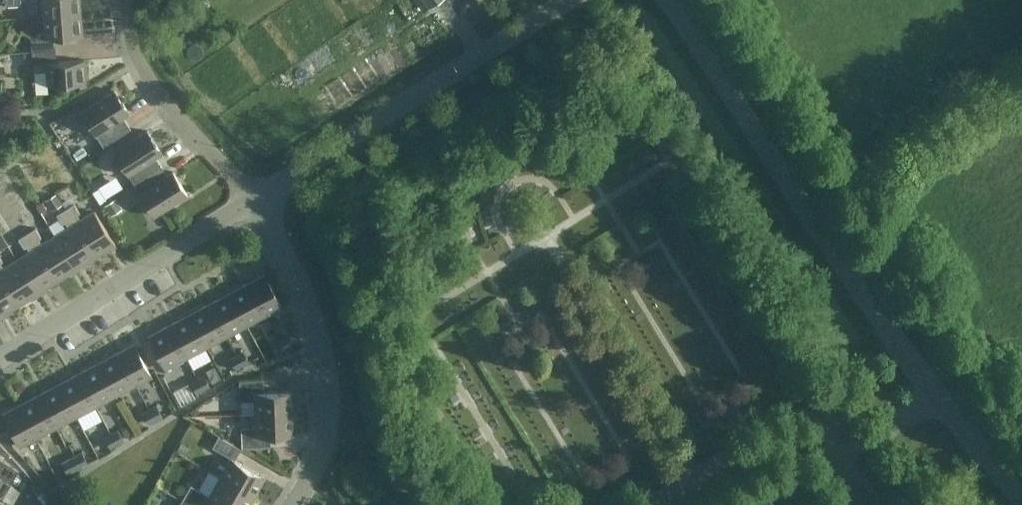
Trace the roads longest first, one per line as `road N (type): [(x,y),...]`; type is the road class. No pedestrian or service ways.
road 1 (unclassified): [(1021,503),(937,397),(668,0)]
road 2 (residential): [(249,204),(572,0)]
road 3 (residential): [(288,504),(330,425),(318,345),(289,270),(249,204)]
road 4 (residential): [(0,363),(249,204)]
road 5 (residential): [(249,204),(138,60),(126,0)]

